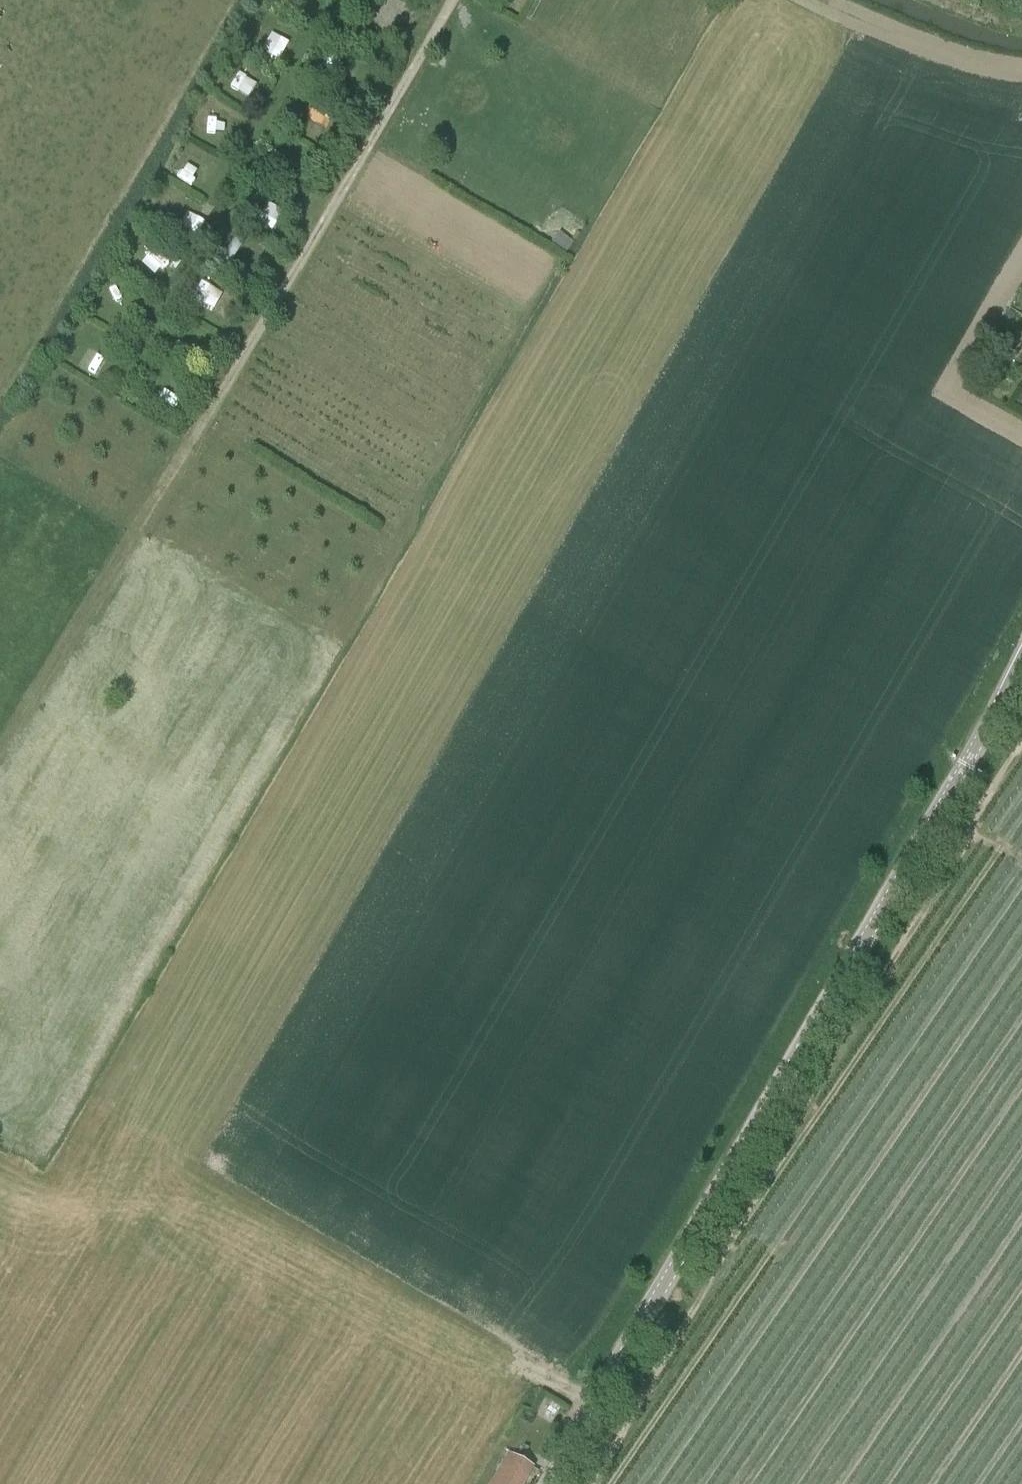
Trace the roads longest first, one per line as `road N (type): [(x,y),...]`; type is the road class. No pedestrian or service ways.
road 1 (unclassified): [(549,1483),(1021,658)]
road 2 (track): [(323,0),(221,188),(212,230),(135,357)]

